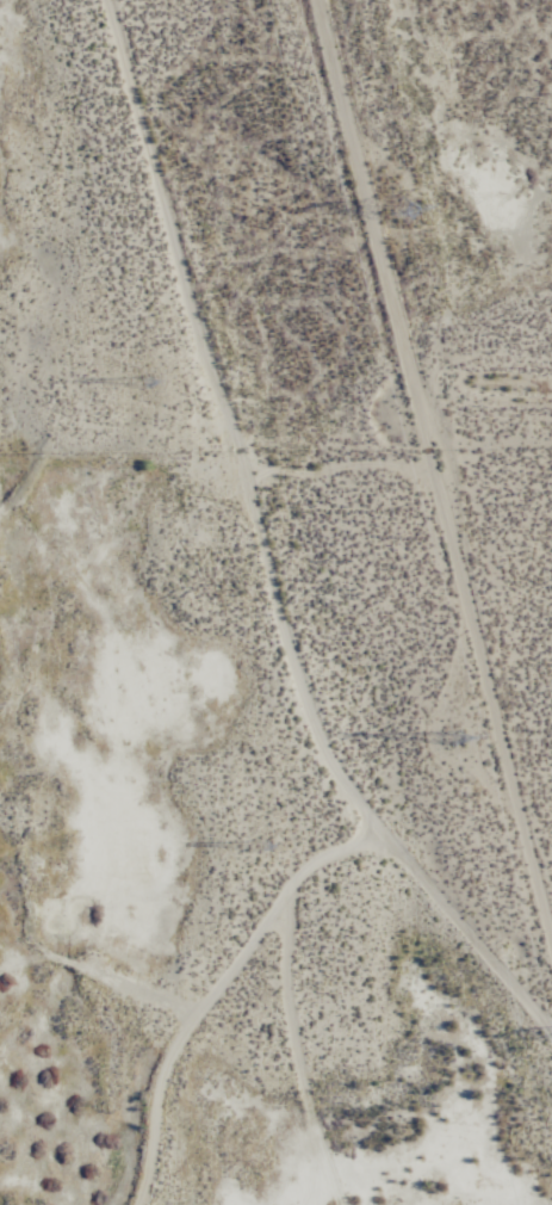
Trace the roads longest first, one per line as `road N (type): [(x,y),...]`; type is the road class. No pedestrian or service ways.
road 1 (track): [(551,1026),(377,834),(330,759),(306,700),(106,0)]
road 2 (track): [(322,0),(551,921)]
road 3 (track): [(141,1204),(166,1077),(199,1016),(310,873),(377,834)]
road 4 (track): [(340,1204),(279,921)]

